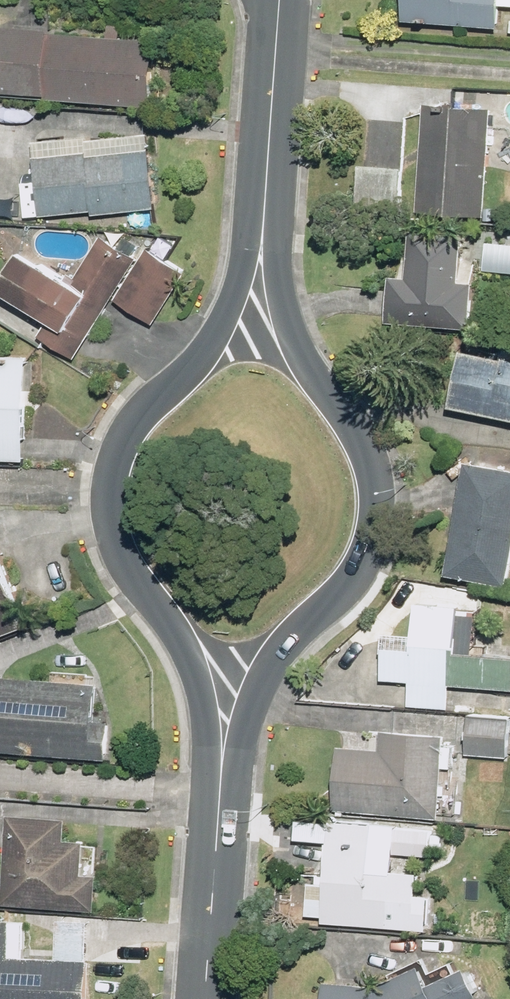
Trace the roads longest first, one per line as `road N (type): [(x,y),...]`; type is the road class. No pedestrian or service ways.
road 1 (tertiary): [(224,761),(192,660),(122,556),(110,500),(125,439),(228,317),(265,217)]
road 2 (tertiary): [(265,217),(291,320),(371,466),(376,526),(348,582),(285,648),(224,761)]
road 3 (tertiary): [(224,761),(207,998)]
road 4 (tertiary): [(280,0),(265,217)]

